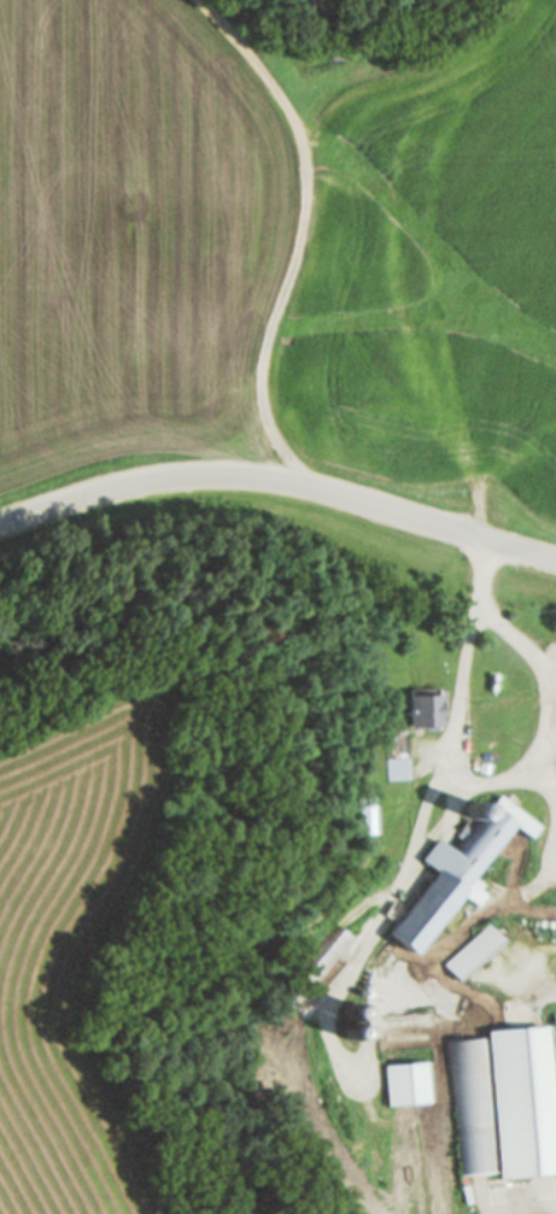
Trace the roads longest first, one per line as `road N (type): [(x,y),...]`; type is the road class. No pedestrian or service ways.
road 1 (secondary): [(555,561),(288,481),(244,477),(133,489),(0,531)]
road 2 (track): [(288,481),(273,461),(269,381),(310,236),(312,171),(294,123),(240,40),(203,0)]
road 3 (track): [(66,1008),(127,1013),(154,1004),(344,898),(384,856),(419,845)]

